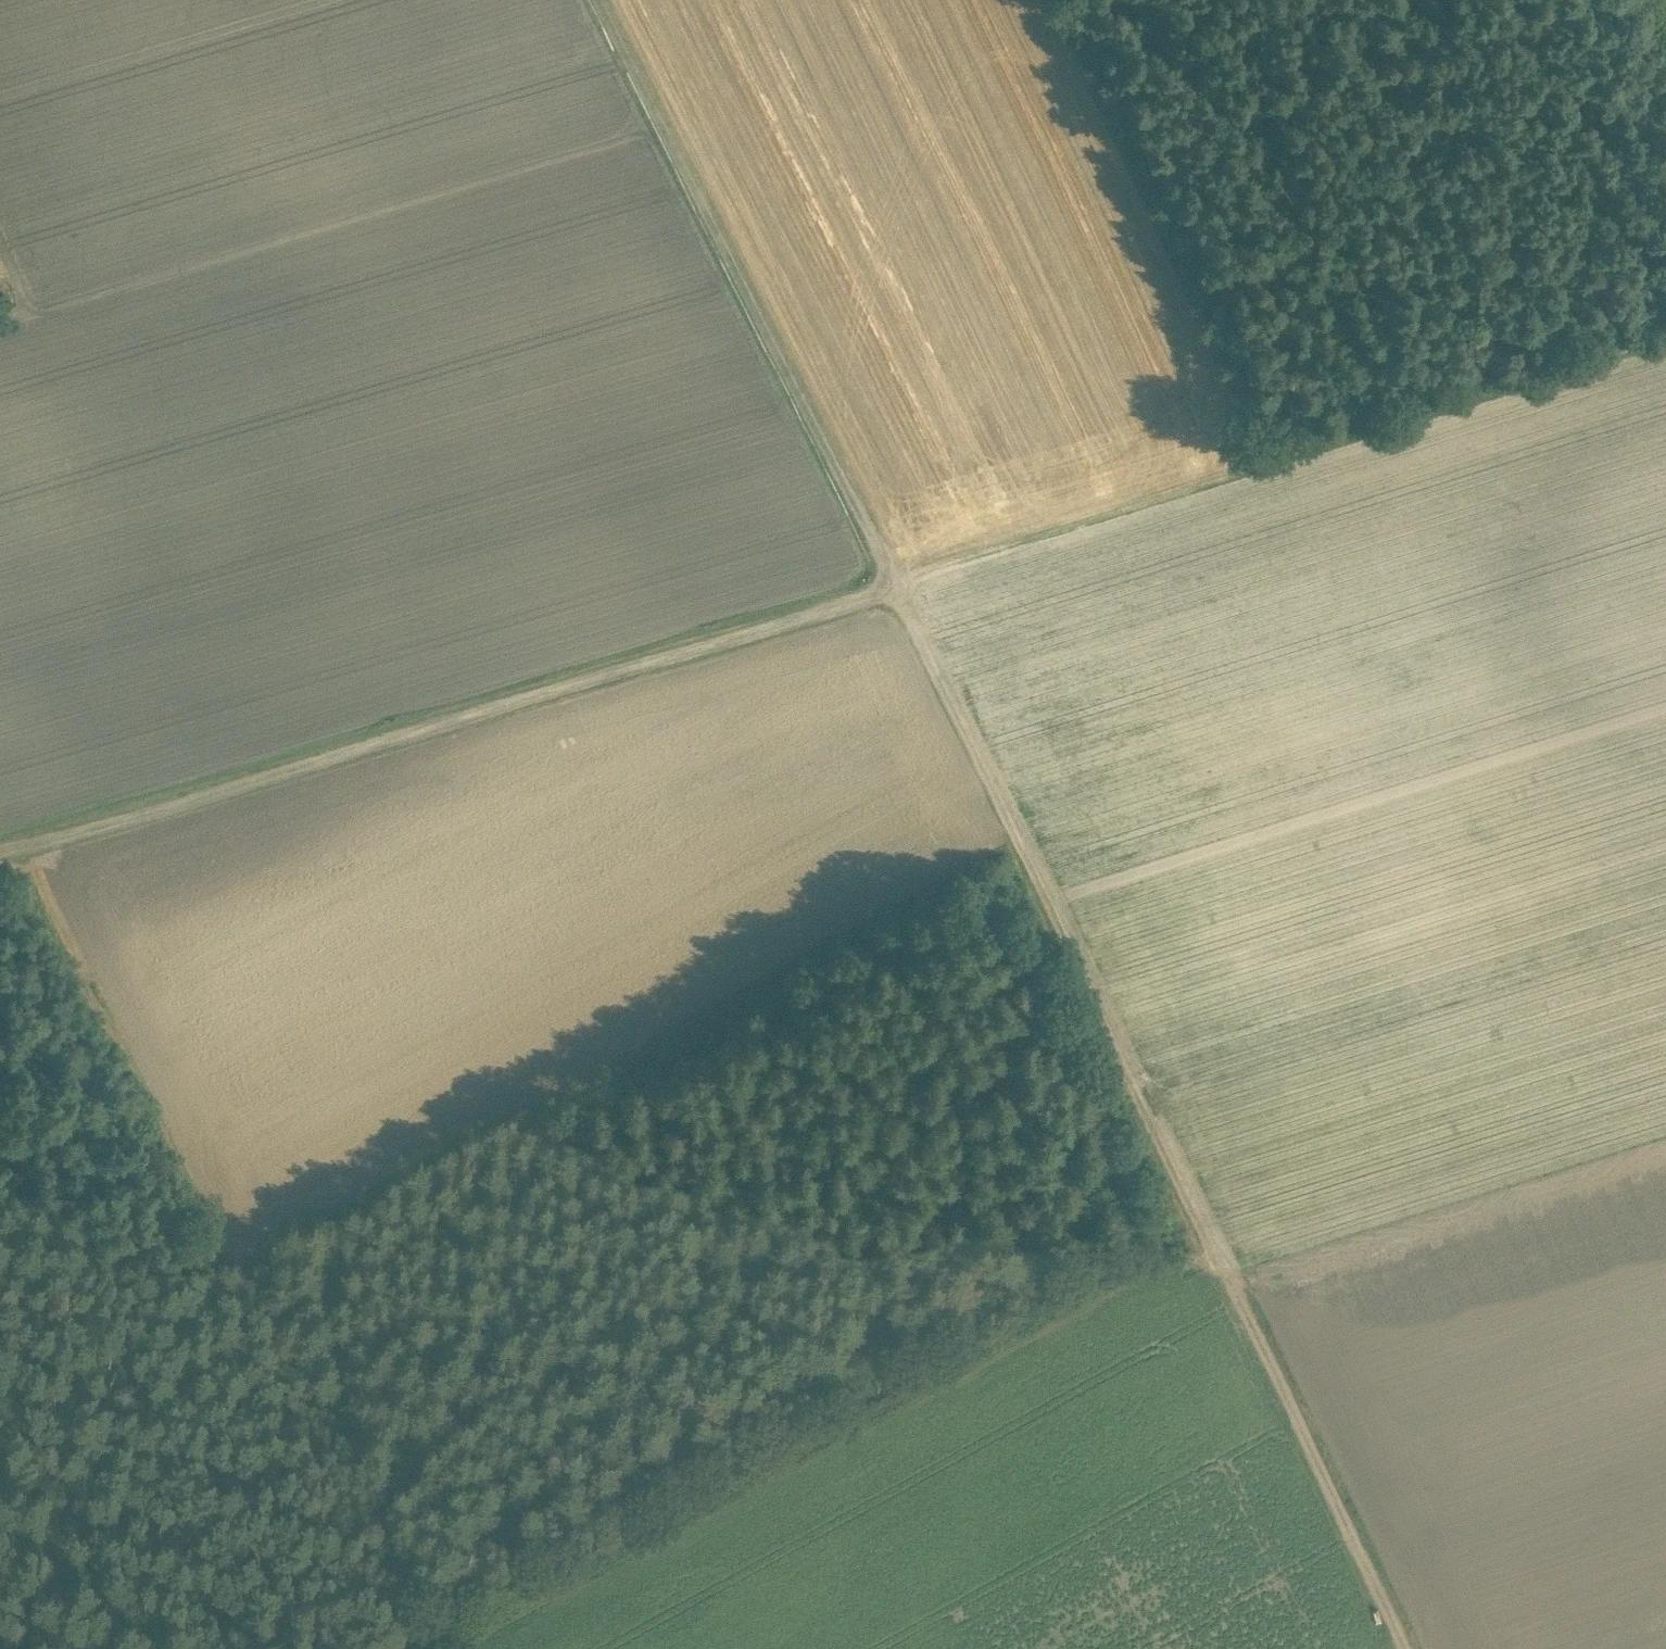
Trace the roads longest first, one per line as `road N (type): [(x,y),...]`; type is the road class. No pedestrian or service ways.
road 1 (track): [(895,585),(1401,1648)]
road 2 (track): [(895,585),(0,857)]
road 3 (track): [(1665,347),(895,585)]
road 4 (track): [(596,0),(895,585)]

